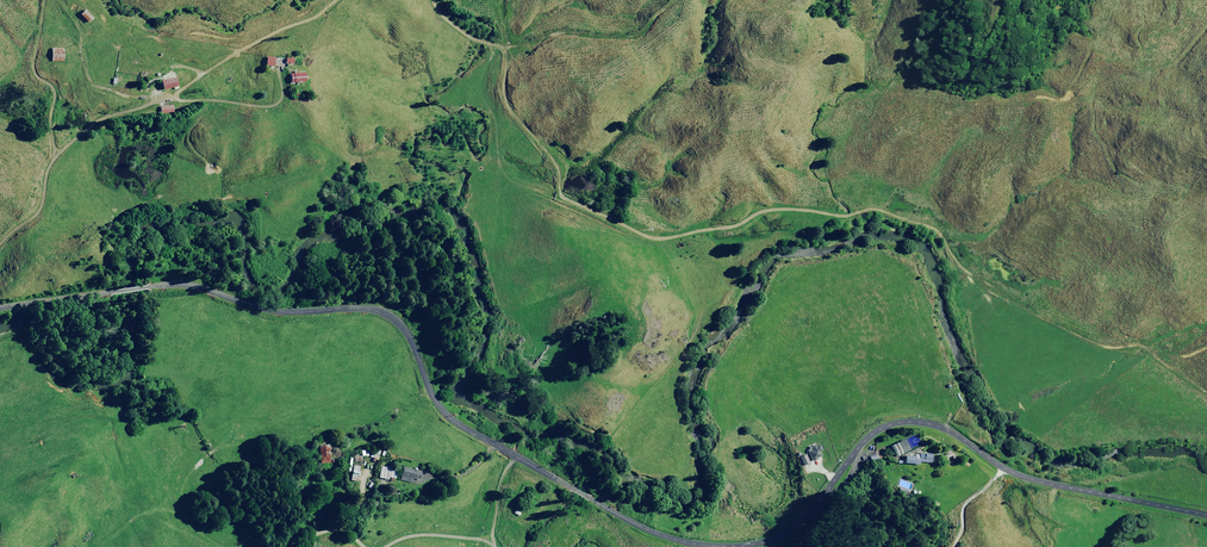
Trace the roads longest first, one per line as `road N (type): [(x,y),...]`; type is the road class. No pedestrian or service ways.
road 1 (tertiary): [(0,309),(180,285),(271,311),(380,311),(406,332),(436,403),(458,424),(641,527),(695,544),(752,545),(790,532),(863,443),(910,421),(950,431),(1034,478),(1206,514)]
road 2 (track): [(1206,393),(1140,344),(1097,343),(1029,310),(965,266),(935,226),(911,215),(879,207),(847,216),(783,209),(660,238),(578,203),(557,191),(554,161),(505,101),(503,50),(458,30),(432,0)]
road 3 (track): [(335,0),(178,92),(78,135),(49,166),(41,207),(0,245)]

